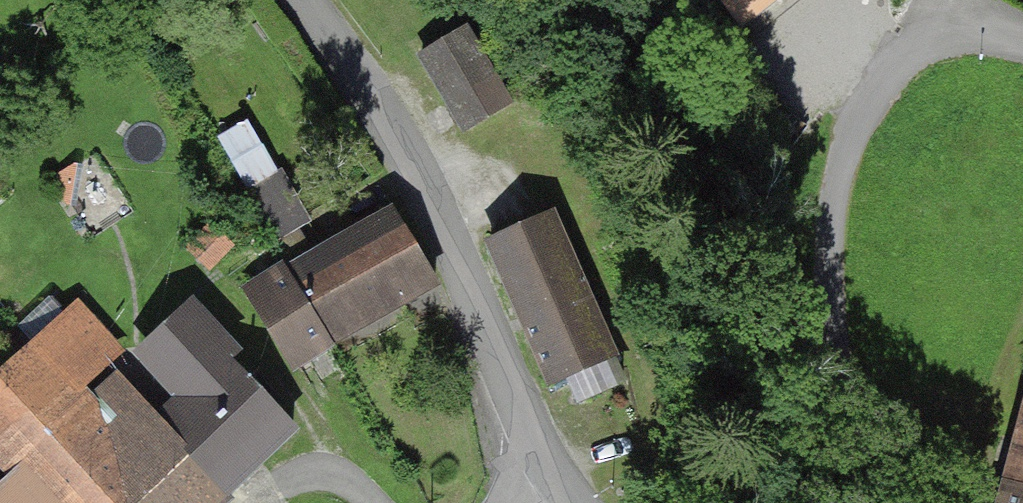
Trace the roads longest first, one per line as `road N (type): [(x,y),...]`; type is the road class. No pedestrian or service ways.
road 1 (residential): [(853,502),(830,283),(832,221),(847,147),(883,84),(927,42),(953,35),(1022,42)]
road 2 (residential): [(306,0),(357,65),(425,185),(537,454),(570,502)]

